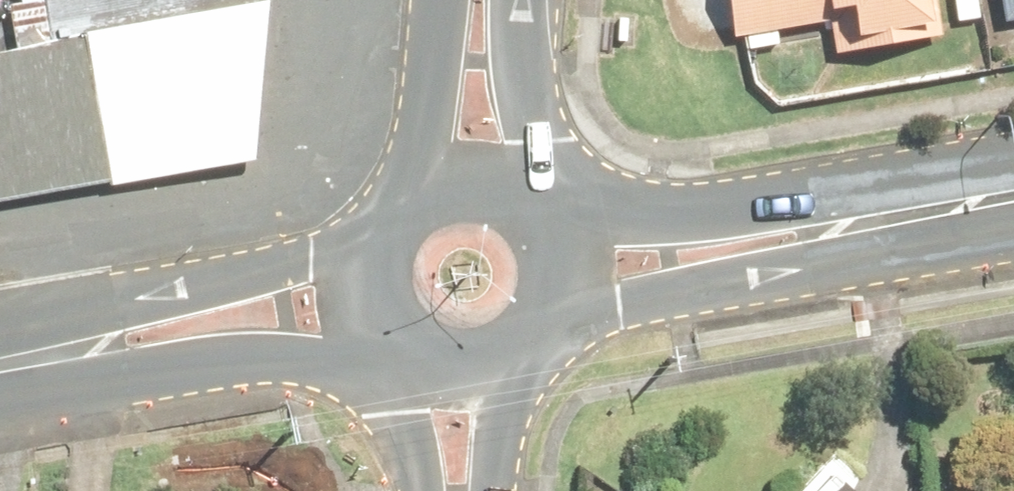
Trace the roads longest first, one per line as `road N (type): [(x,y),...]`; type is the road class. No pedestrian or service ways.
road 1 (tertiary): [(880,224),(811,267),(599,312)]
road 2 (tertiary): [(588,222),(798,211),(880,224)]
road 3 (tertiary): [(359,346),(152,374),(90,344)]
road 4 (tertiary): [(90,344),(137,305),(344,258)]
road 5 (tertiary): [(530,0),(534,167)]
road 6 (tertiary): [(425,161),(439,0)]
road 7 (tertiary): [(1013,200),(880,224)]
road 8 (tertiary): [(599,312),(569,370),(513,406)]
road 9 (tertiary): [(344,258),(359,217),(387,183),(425,161)]
road 10 (tertiary): [(513,406),(473,412),(433,406),(396,388)]

